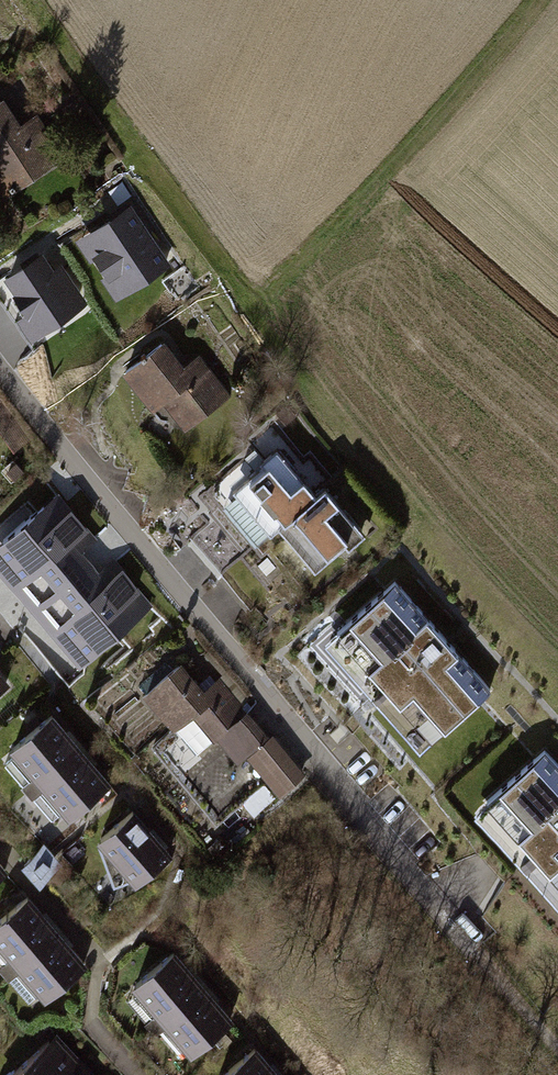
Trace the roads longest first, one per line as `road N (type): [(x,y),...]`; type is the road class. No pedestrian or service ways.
road 1 (residential): [(473,951),(0,366)]

